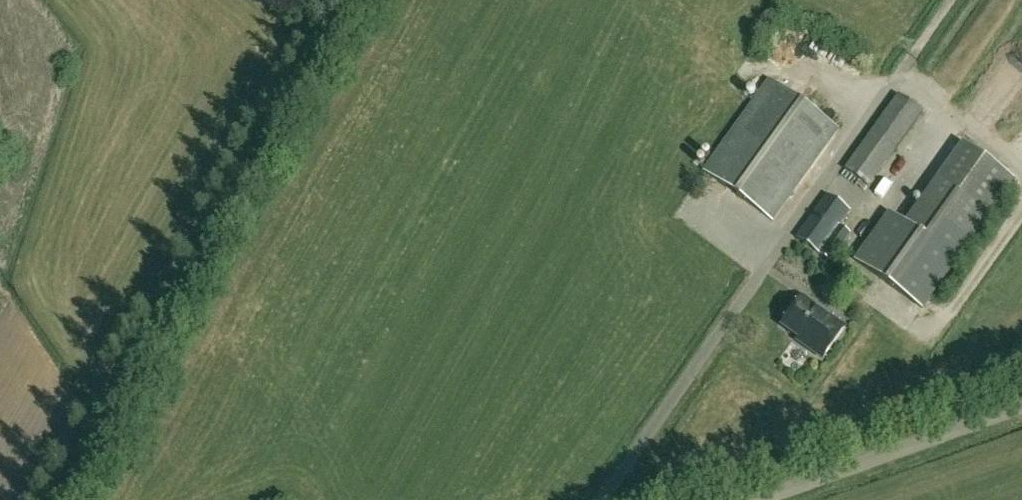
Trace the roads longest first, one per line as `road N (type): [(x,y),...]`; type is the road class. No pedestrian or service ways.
road 1 (unclassified): [(58,499),(347,0)]
road 2 (unclassified): [(793,220),(603,499)]
road 3 (unclassified): [(772,499),(1021,412)]

